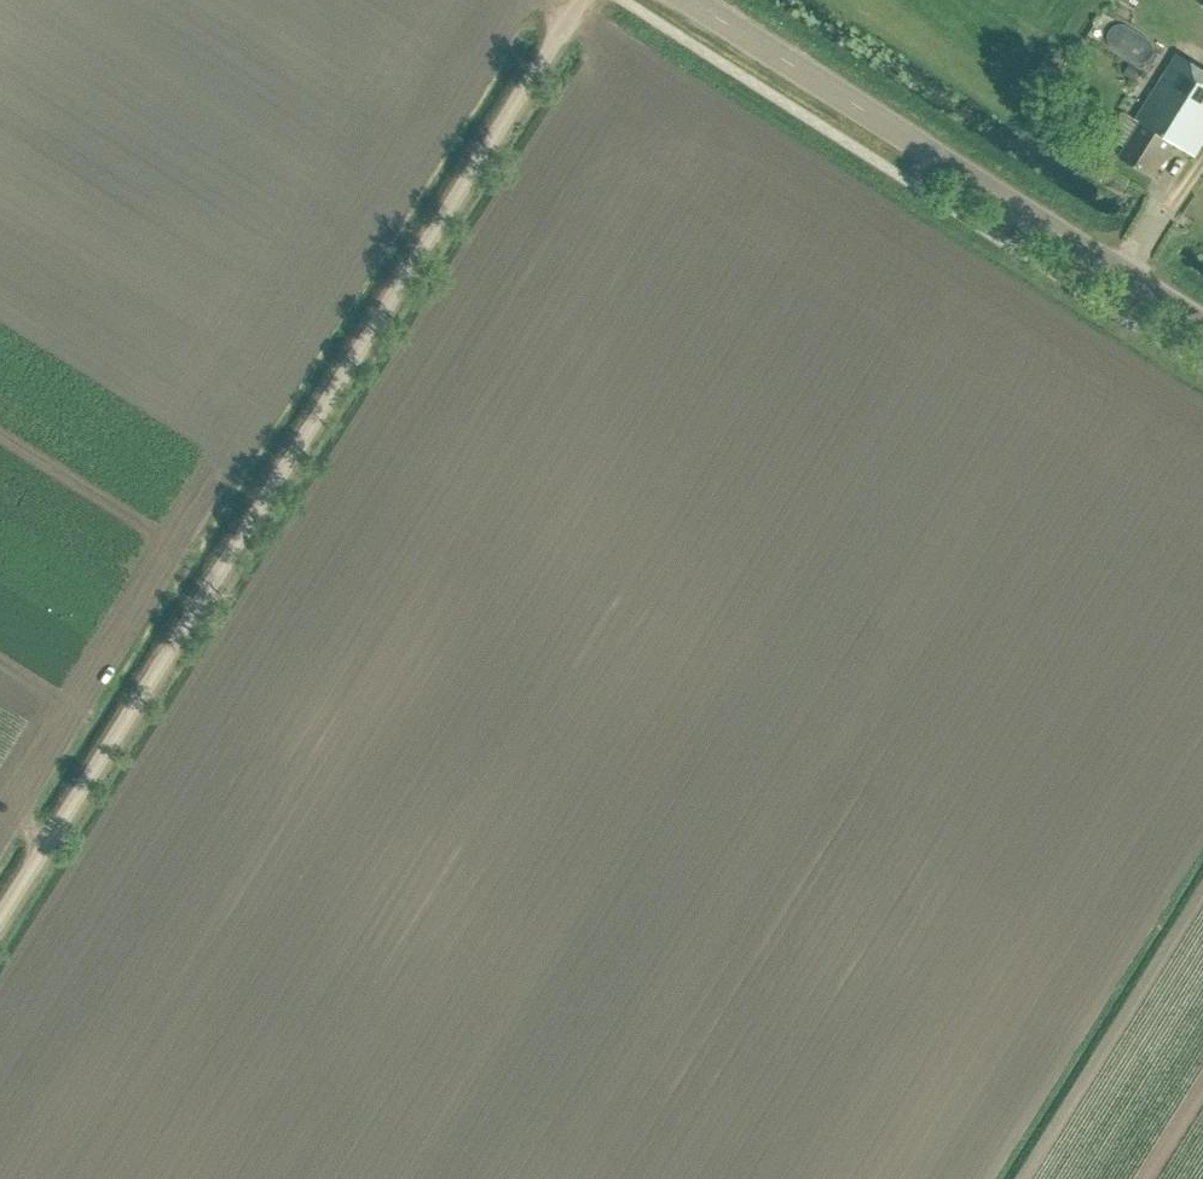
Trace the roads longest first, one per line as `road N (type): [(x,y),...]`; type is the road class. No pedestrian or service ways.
road 1 (unclassified): [(0,915),(580,0)]
road 2 (tertiary): [(686,0),(1202,324)]

